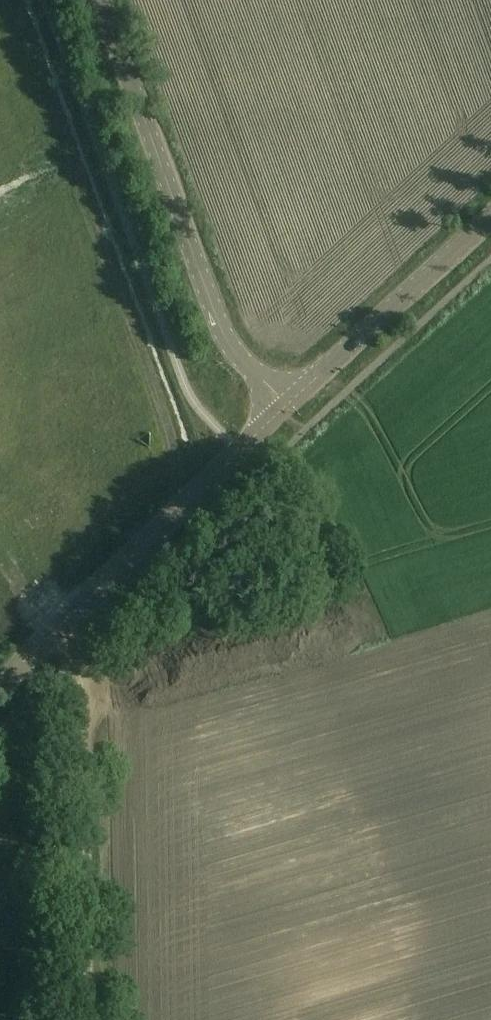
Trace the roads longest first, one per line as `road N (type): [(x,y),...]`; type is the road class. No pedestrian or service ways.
road 1 (tertiary): [(285,410),(224,332),(103,0)]
road 2 (tertiary): [(0,689),(285,410)]
road 3 (track): [(80,653),(86,1019)]
road 4 (tertiary): [(285,410),(490,220)]

